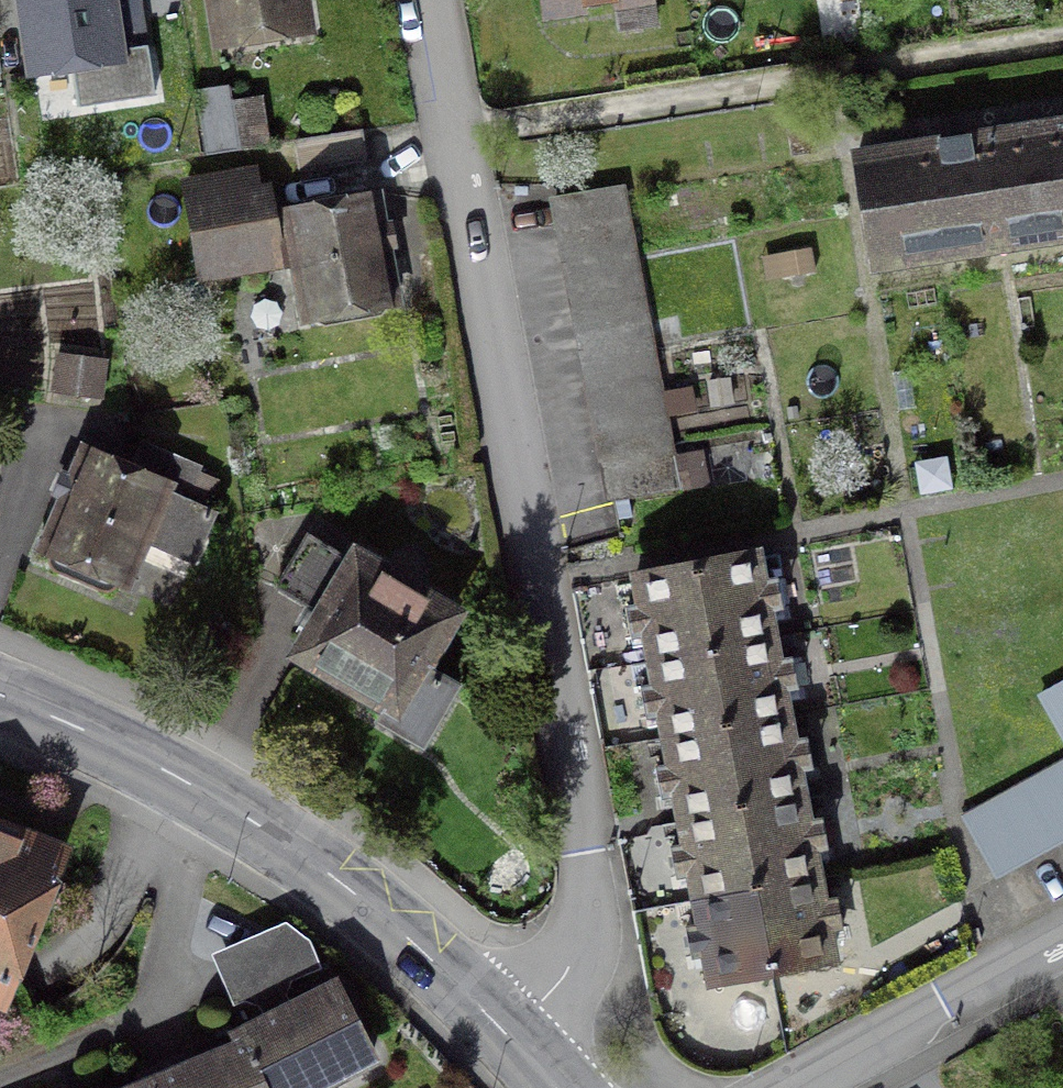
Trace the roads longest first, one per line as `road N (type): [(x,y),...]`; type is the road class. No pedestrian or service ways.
road 1 (residential): [(508,1038),(565,974),(585,943),(588,915),(429,0)]
road 2 (secondary): [(0,696),(73,726),(275,837),(427,957),(508,1038)]
road 3 (residential): [(1062,940),(802,1087)]

